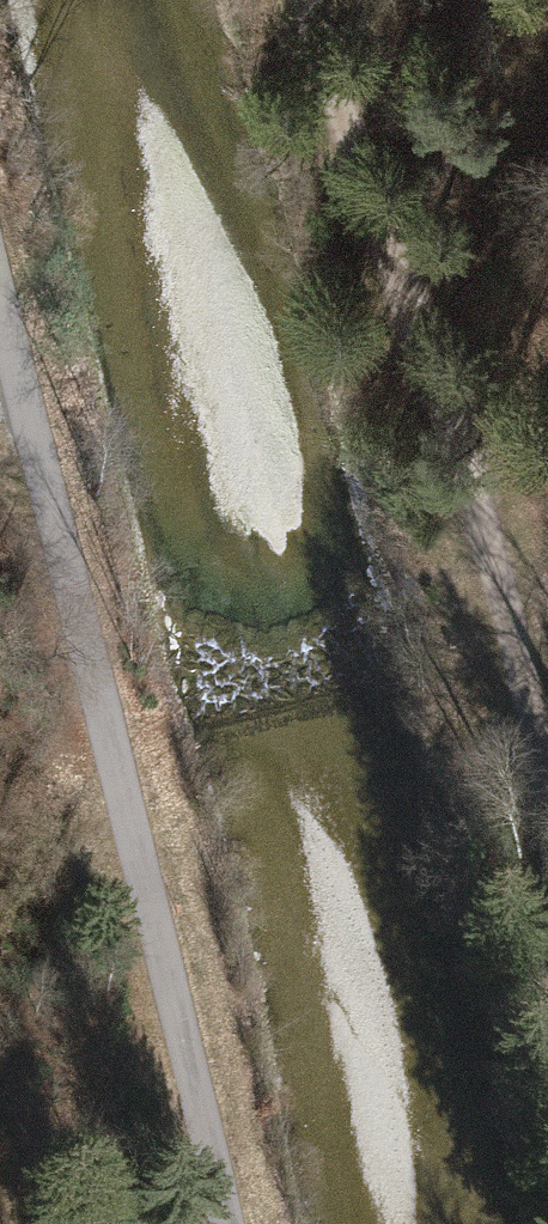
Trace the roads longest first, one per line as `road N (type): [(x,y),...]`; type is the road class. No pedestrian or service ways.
road 1 (track): [(0,300),(224,1223)]
road 2 (track): [(547,830),(527,709),(456,444),(302,0)]

